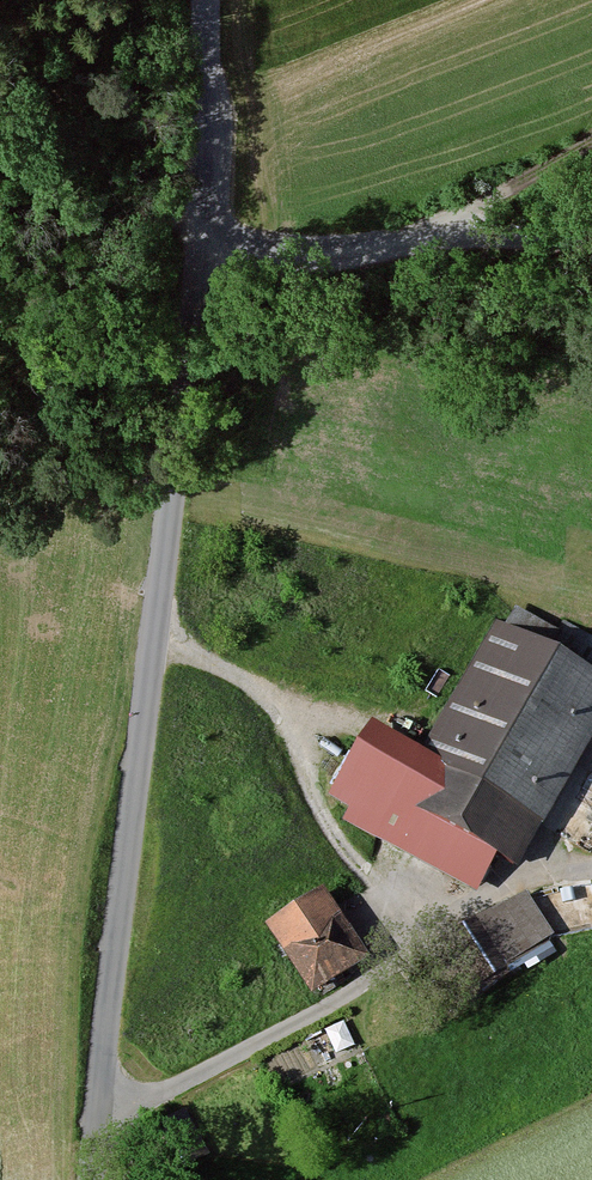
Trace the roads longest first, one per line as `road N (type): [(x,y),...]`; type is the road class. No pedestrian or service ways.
road 1 (unclassified): [(205,0),(196,328),(167,508),(96,1179)]
road 2 (track): [(157,630),(253,686),(289,720),(344,853),(418,944)]
road 3 (track): [(591,141),(479,201),(443,230)]

